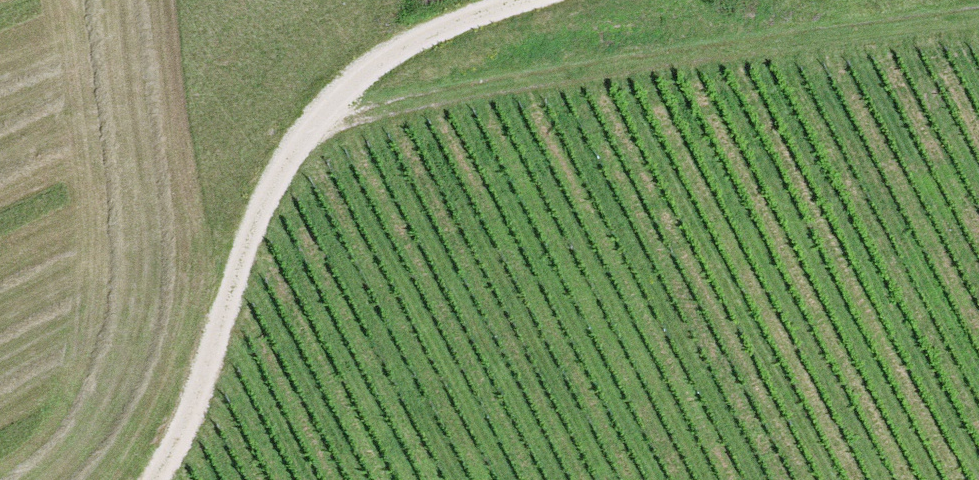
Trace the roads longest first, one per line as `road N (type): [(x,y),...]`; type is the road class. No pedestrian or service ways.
road 1 (track): [(978,15),(615,62),(341,125),(303,121)]
road 2 (track): [(147,479),(197,372),(259,180),(303,121),(367,62),(430,27),(520,0)]

